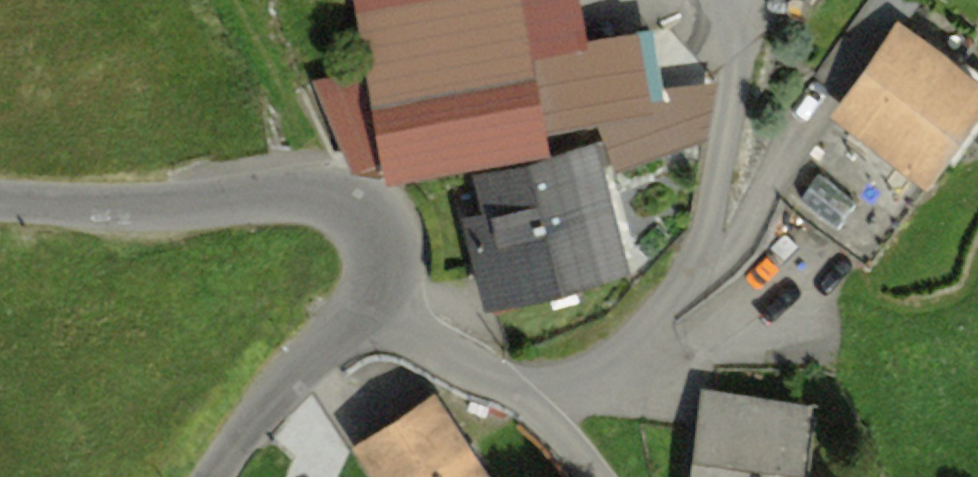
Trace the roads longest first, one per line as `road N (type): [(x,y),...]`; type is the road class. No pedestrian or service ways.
road 1 (unclassified): [(217,476),(286,390),(367,310),(386,268),(388,232),(376,212),(359,200),(302,191),(156,207),(0,205)]
road 2 (track): [(236,0),(333,193)]

